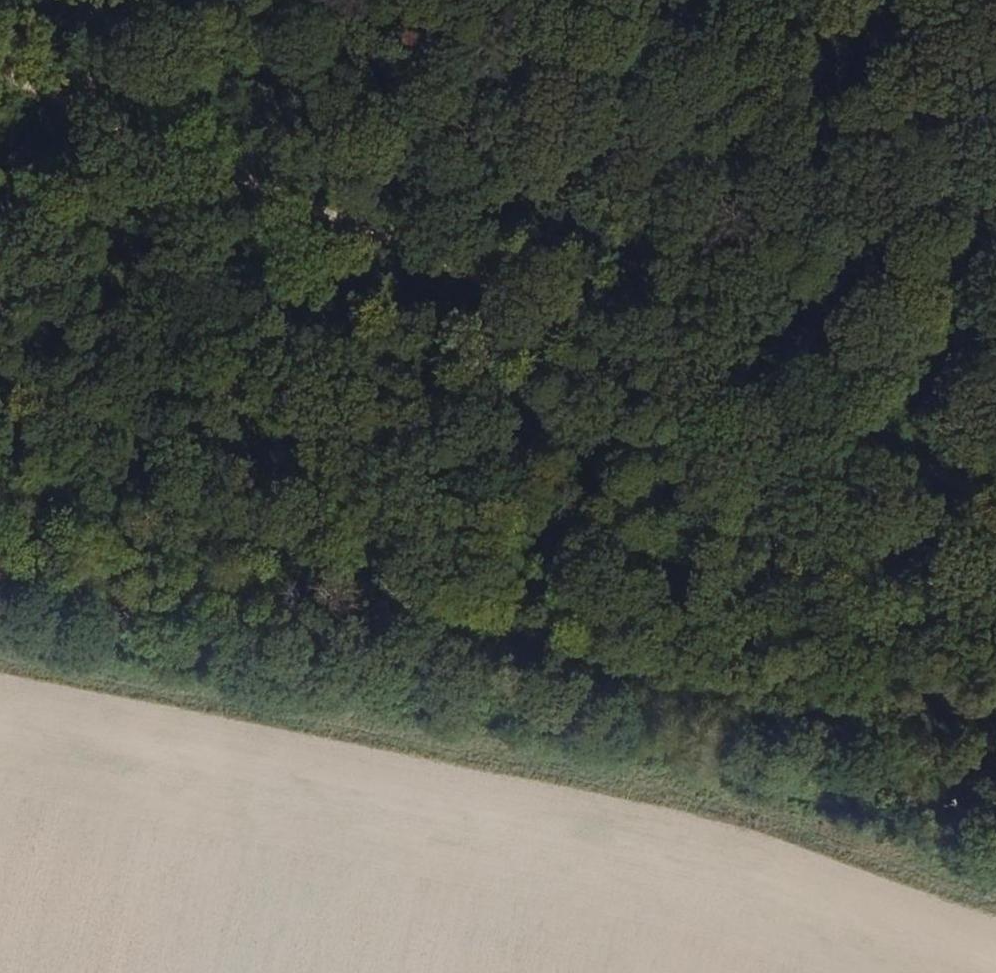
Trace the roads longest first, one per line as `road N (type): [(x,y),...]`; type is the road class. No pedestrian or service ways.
road 1 (track): [(995,468),(0,60)]

